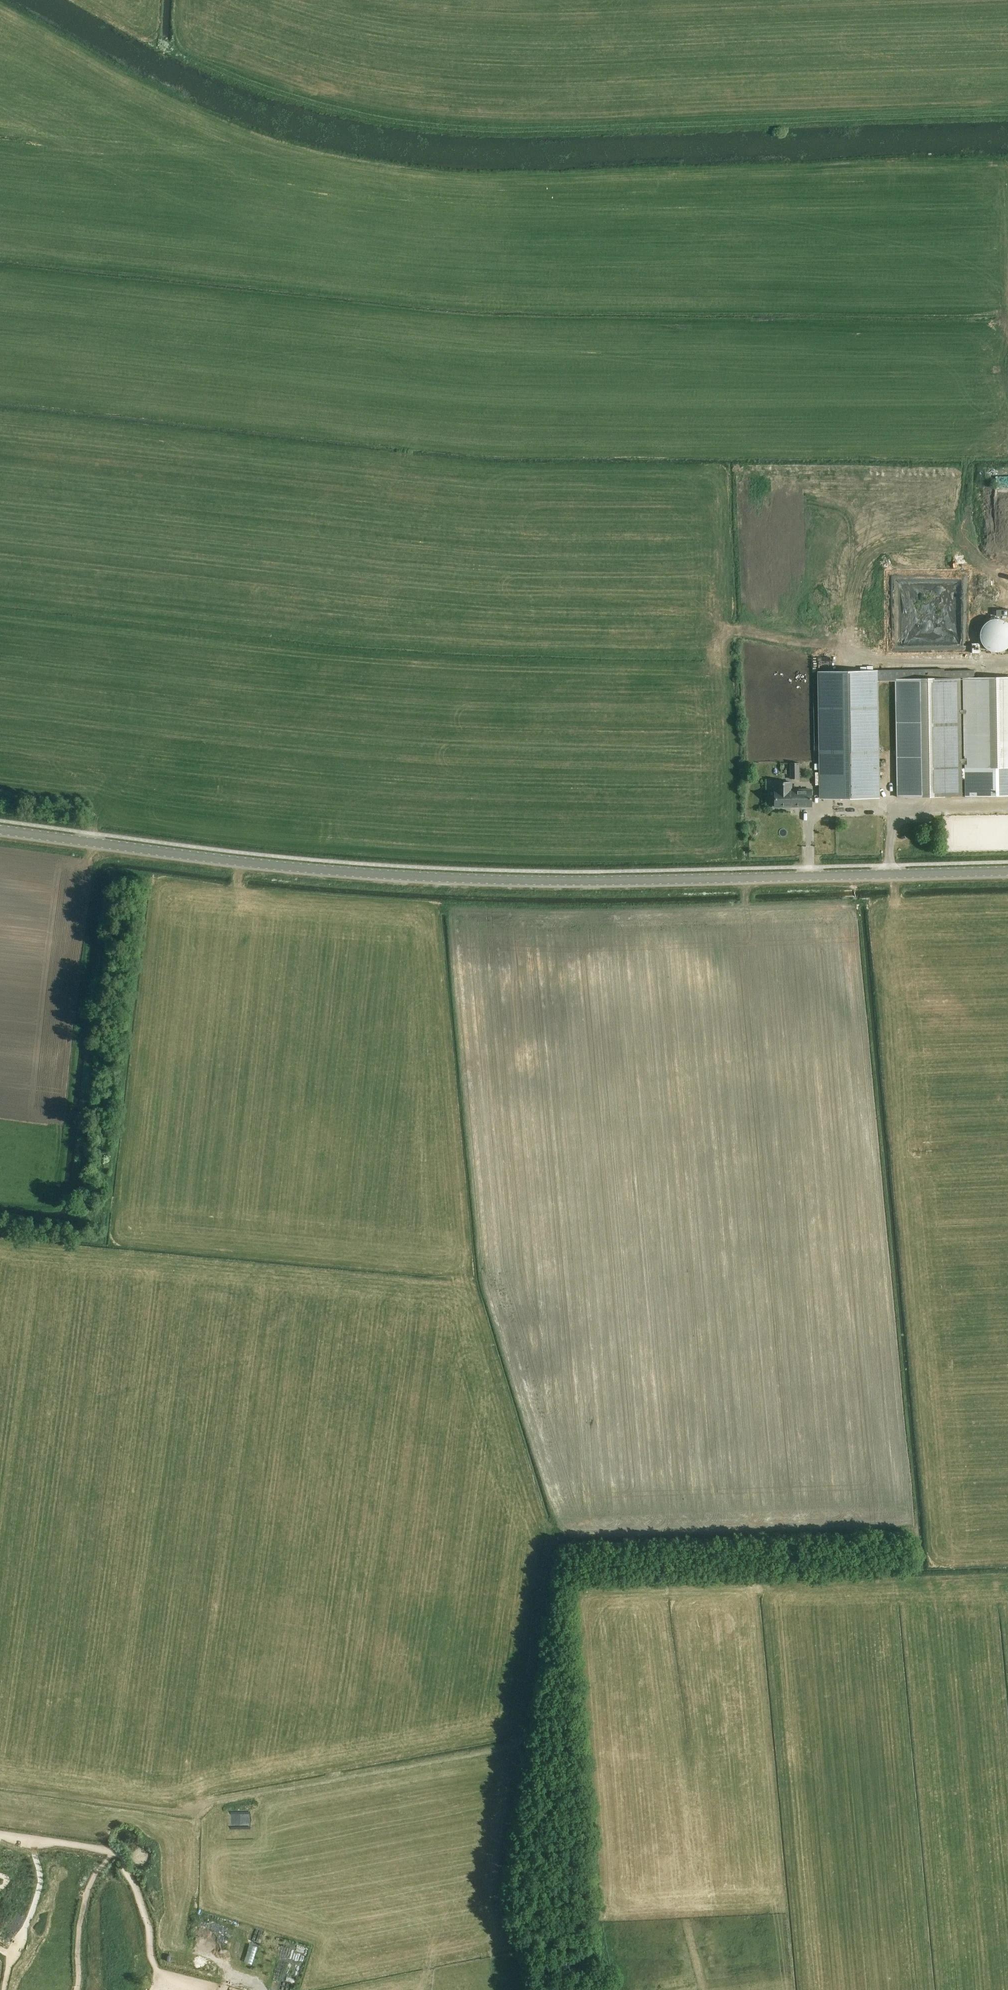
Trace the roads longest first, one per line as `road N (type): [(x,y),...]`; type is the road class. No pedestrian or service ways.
road 1 (tertiary): [(0,829),(301,867),(465,879),(1007,874)]

